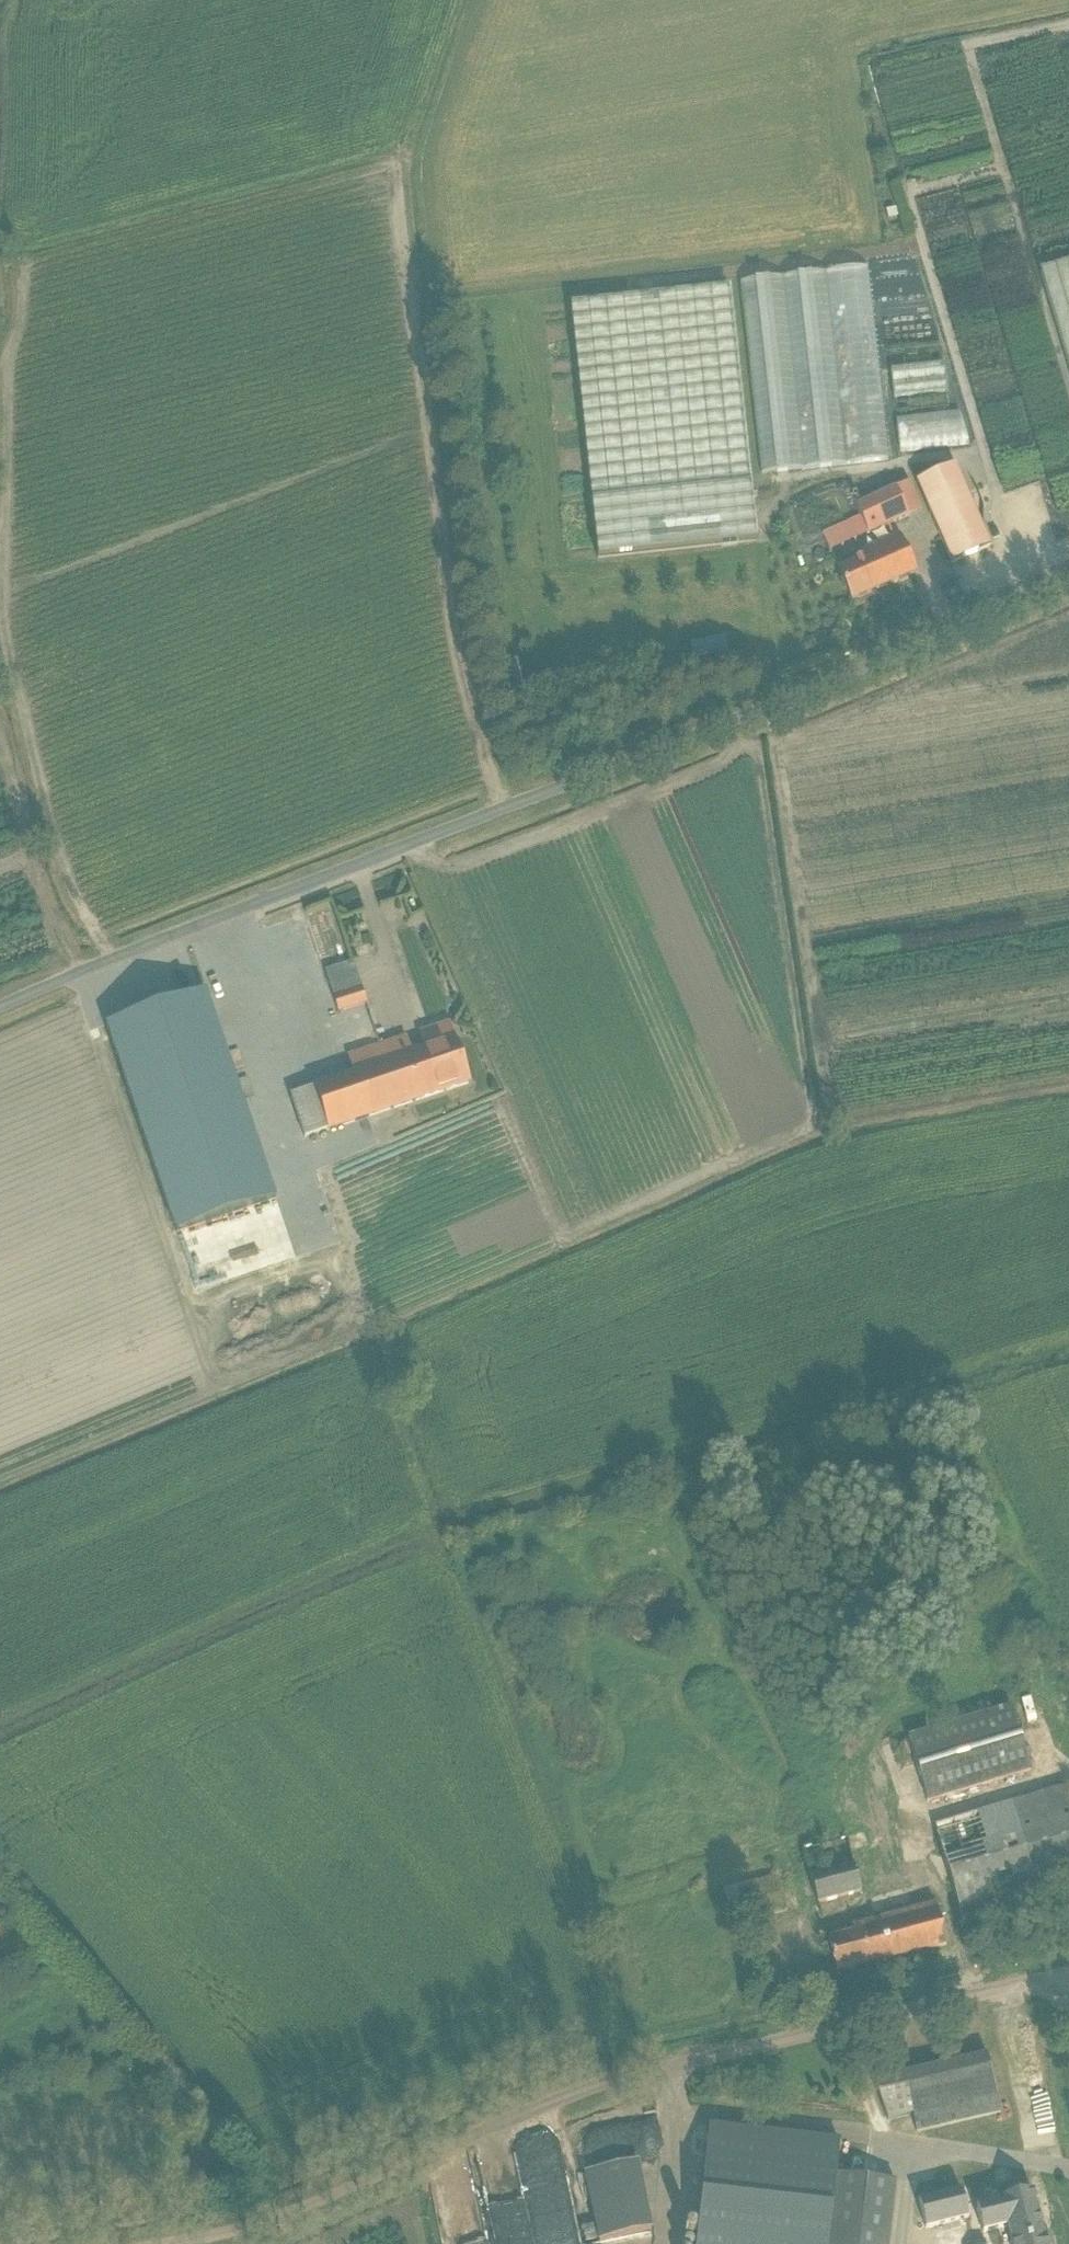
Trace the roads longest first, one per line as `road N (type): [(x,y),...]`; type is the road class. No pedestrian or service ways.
road 1 (unclassified): [(0,1007),(1068,582)]
road 2 (unclassified): [(157,2243),(288,2218),(637,2076),(1059,1974)]

